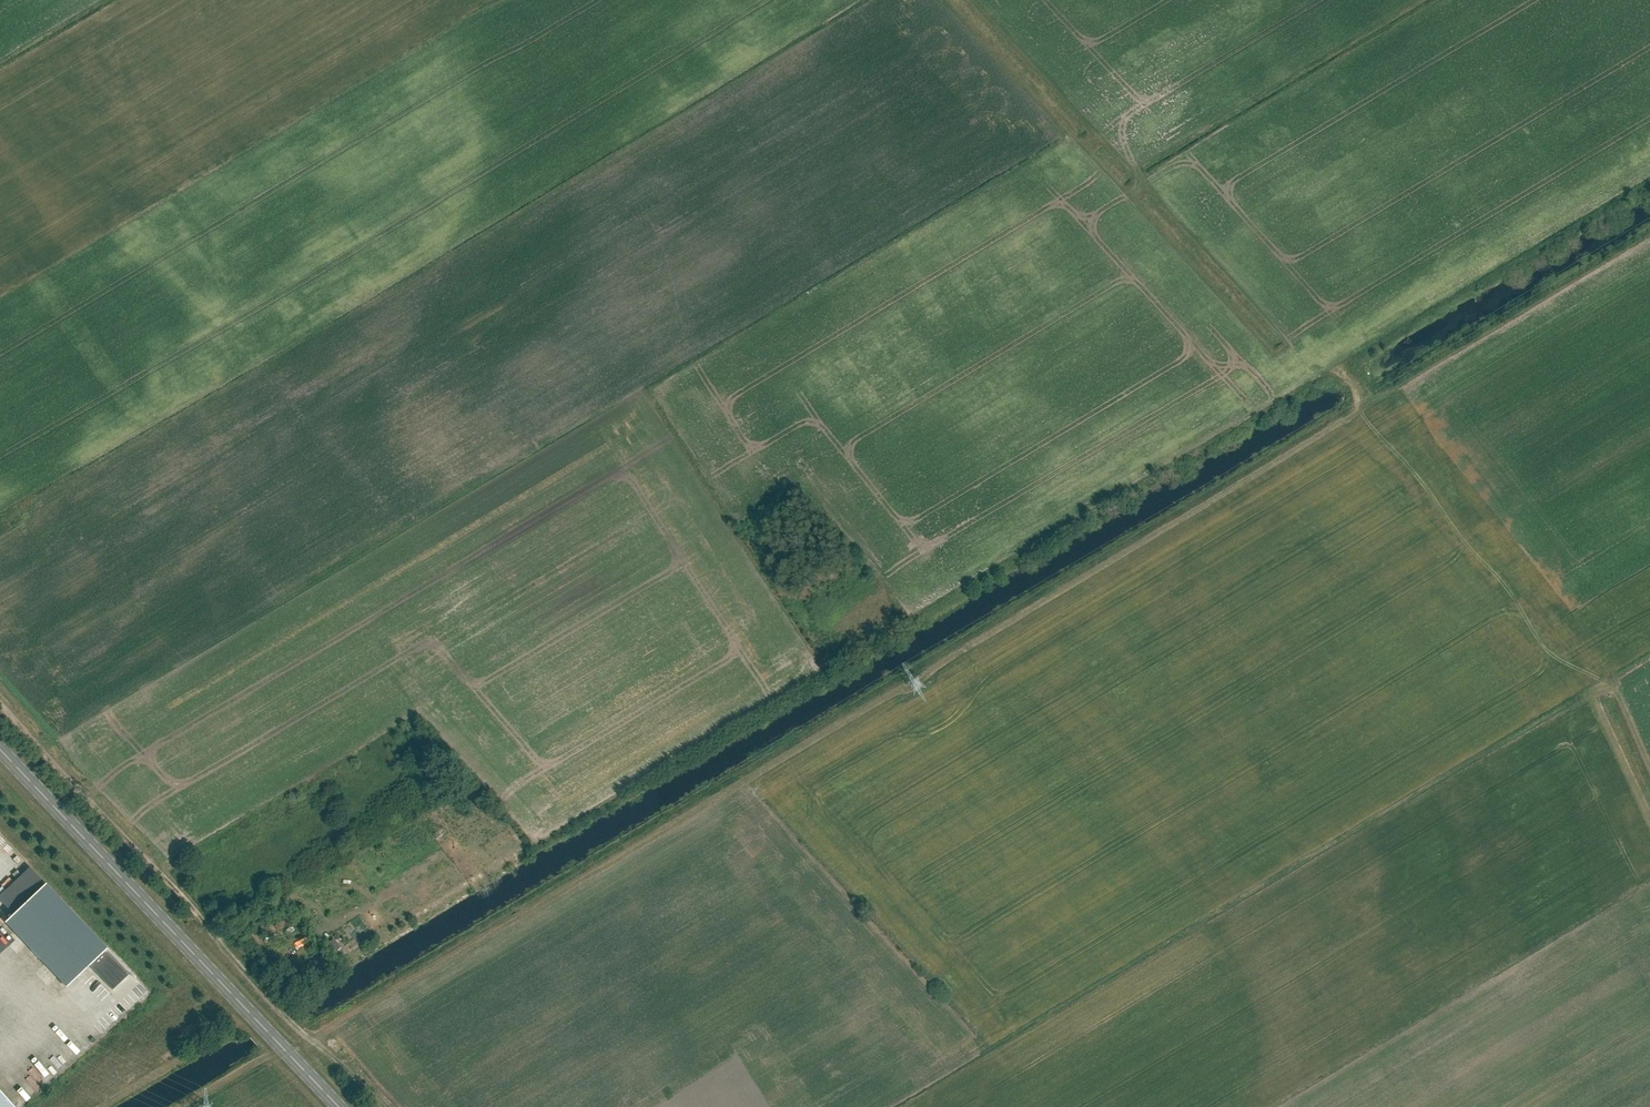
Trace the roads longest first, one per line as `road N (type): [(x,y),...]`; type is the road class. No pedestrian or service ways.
road 1 (track): [(384,1106),(300,1031),(0,703)]
road 2 (primary): [(339,1106),(0,752)]
road 3 (track): [(967,0),(1141,182)]

